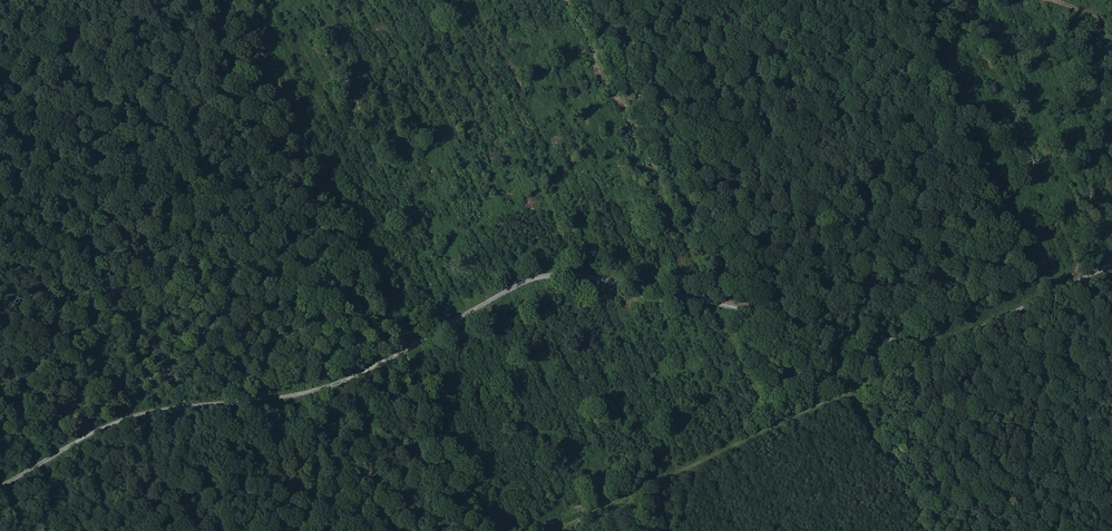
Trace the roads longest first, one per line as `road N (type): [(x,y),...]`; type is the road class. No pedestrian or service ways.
road 1 (track): [(0,486),(92,432),(139,415),(292,403),(348,385),(500,294),(560,272),(863,336),(951,343)]
road 2 (track): [(557,530),(951,343)]
road 3 (track): [(241,0),(403,351)]
road 4 (track): [(494,530),(403,351)]
road 5 (track): [(951,343),(1111,267)]
road 6 (track): [(140,0),(0,66)]

